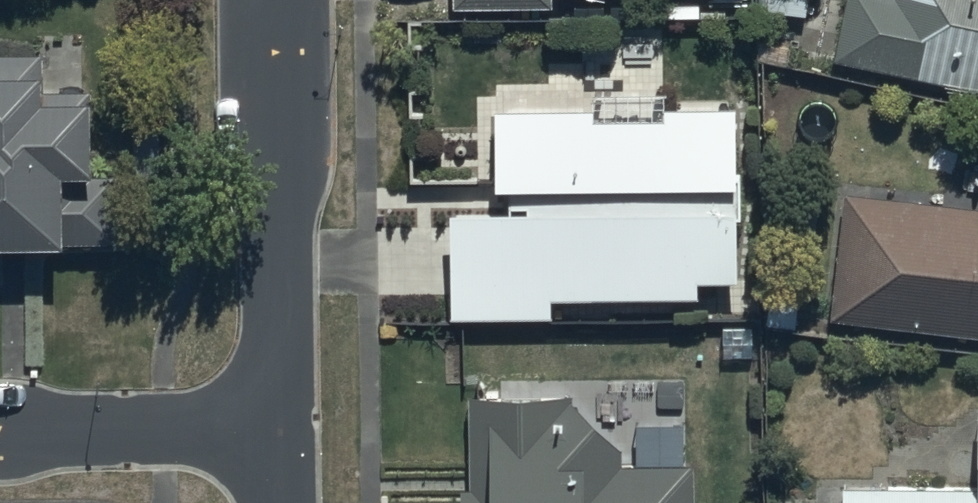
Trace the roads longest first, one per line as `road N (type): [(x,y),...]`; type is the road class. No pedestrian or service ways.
road 1 (residential): [(275,445),(274,0)]
road 2 (residential): [(275,445),(0,442)]

